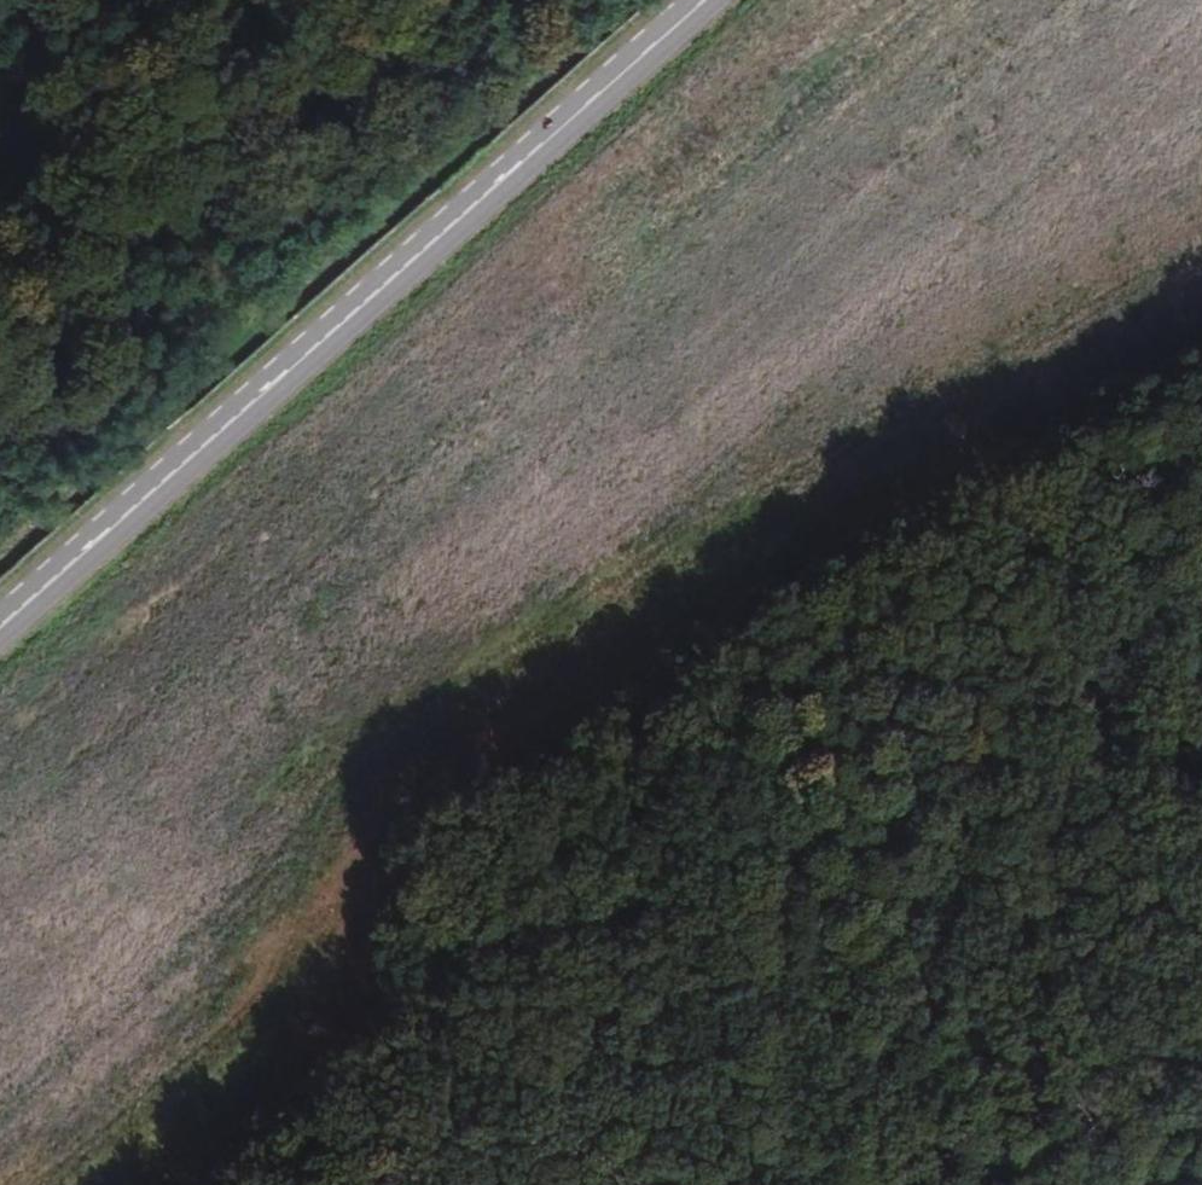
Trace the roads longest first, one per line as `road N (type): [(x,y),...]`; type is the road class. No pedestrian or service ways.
road 1 (secondary): [(704,0),(0,623)]

